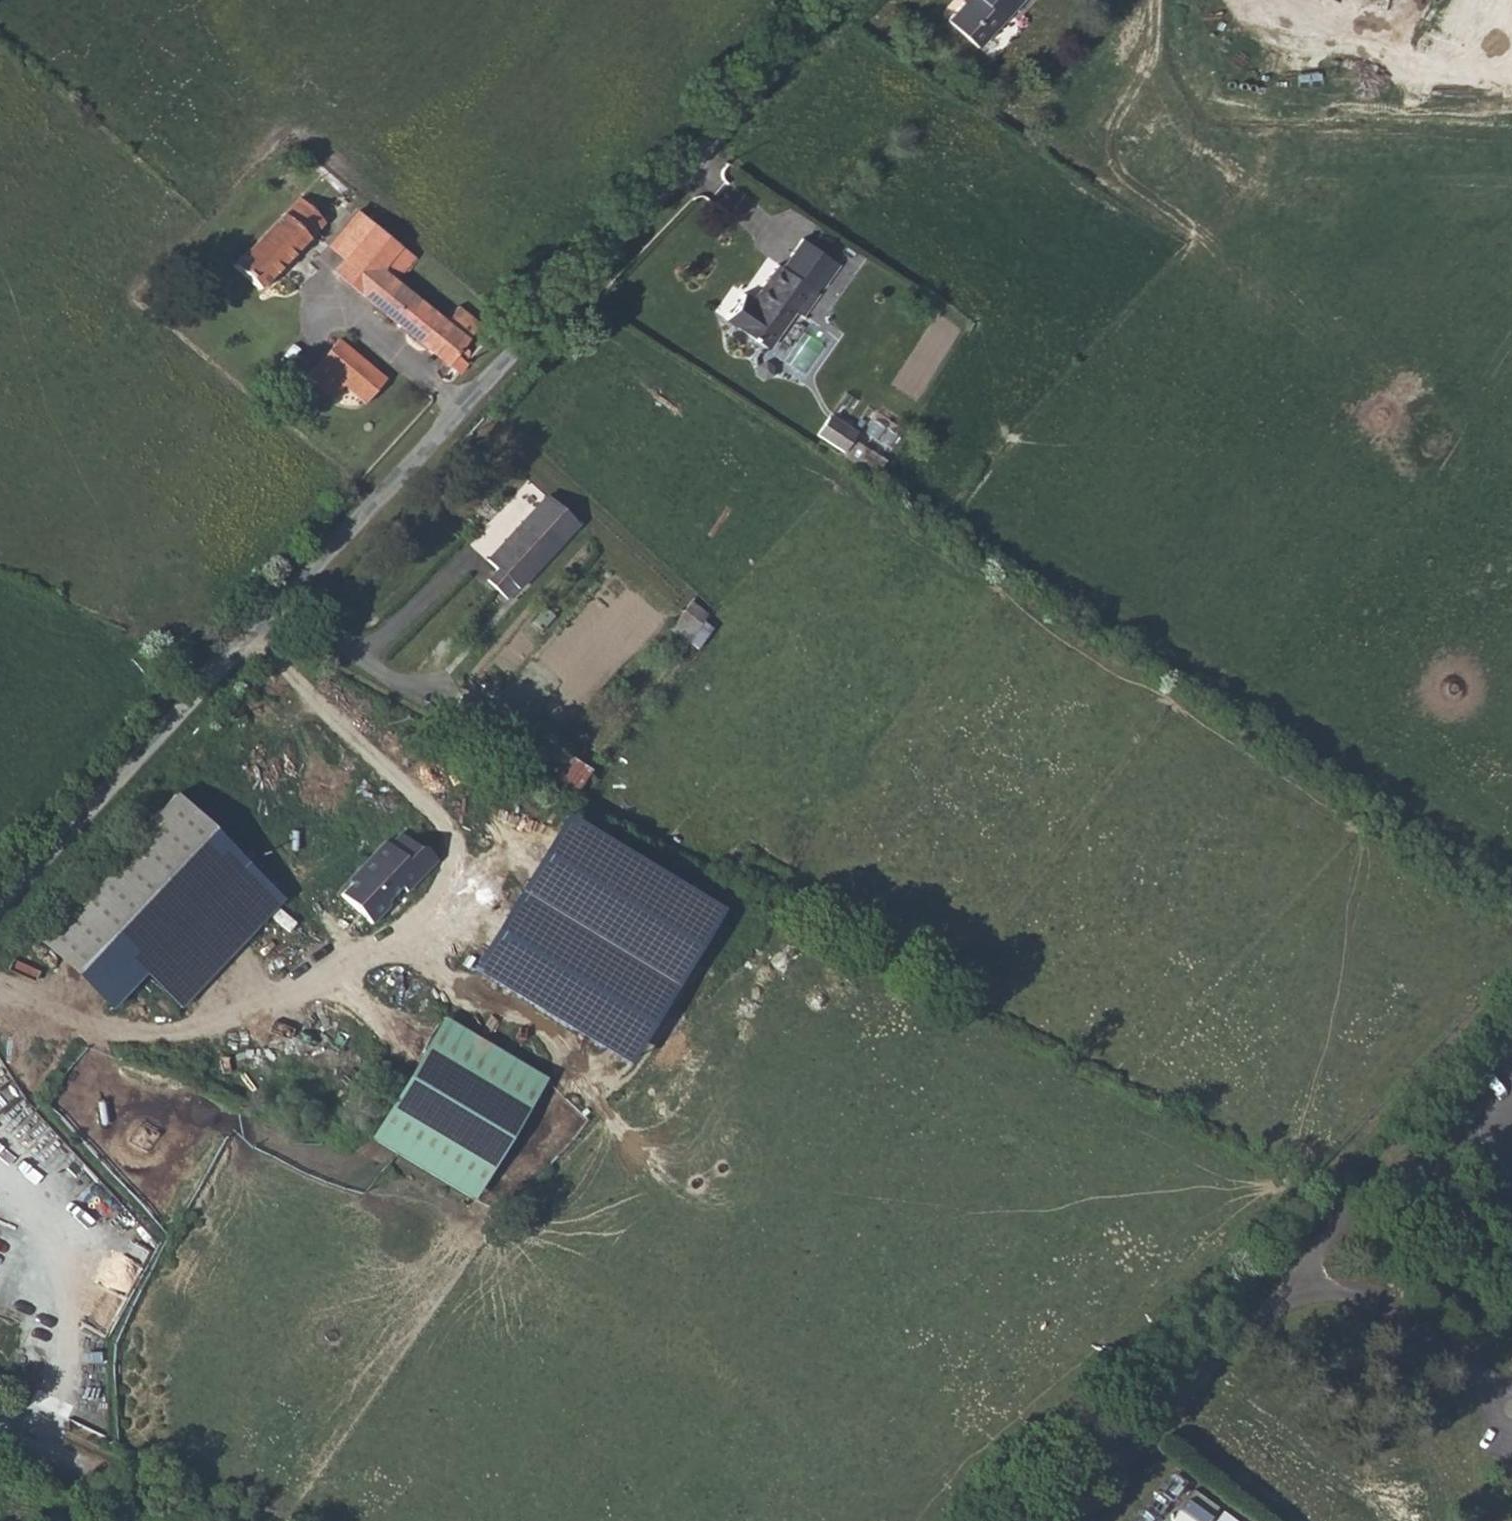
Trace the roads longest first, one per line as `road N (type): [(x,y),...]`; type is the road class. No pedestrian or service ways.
road 1 (unclassified): [(0,904),(842,0)]
road 2 (track): [(0,982),(61,1012),(165,1032),(257,1014),(412,936),(438,906),(454,866),(443,816),(248,638)]

